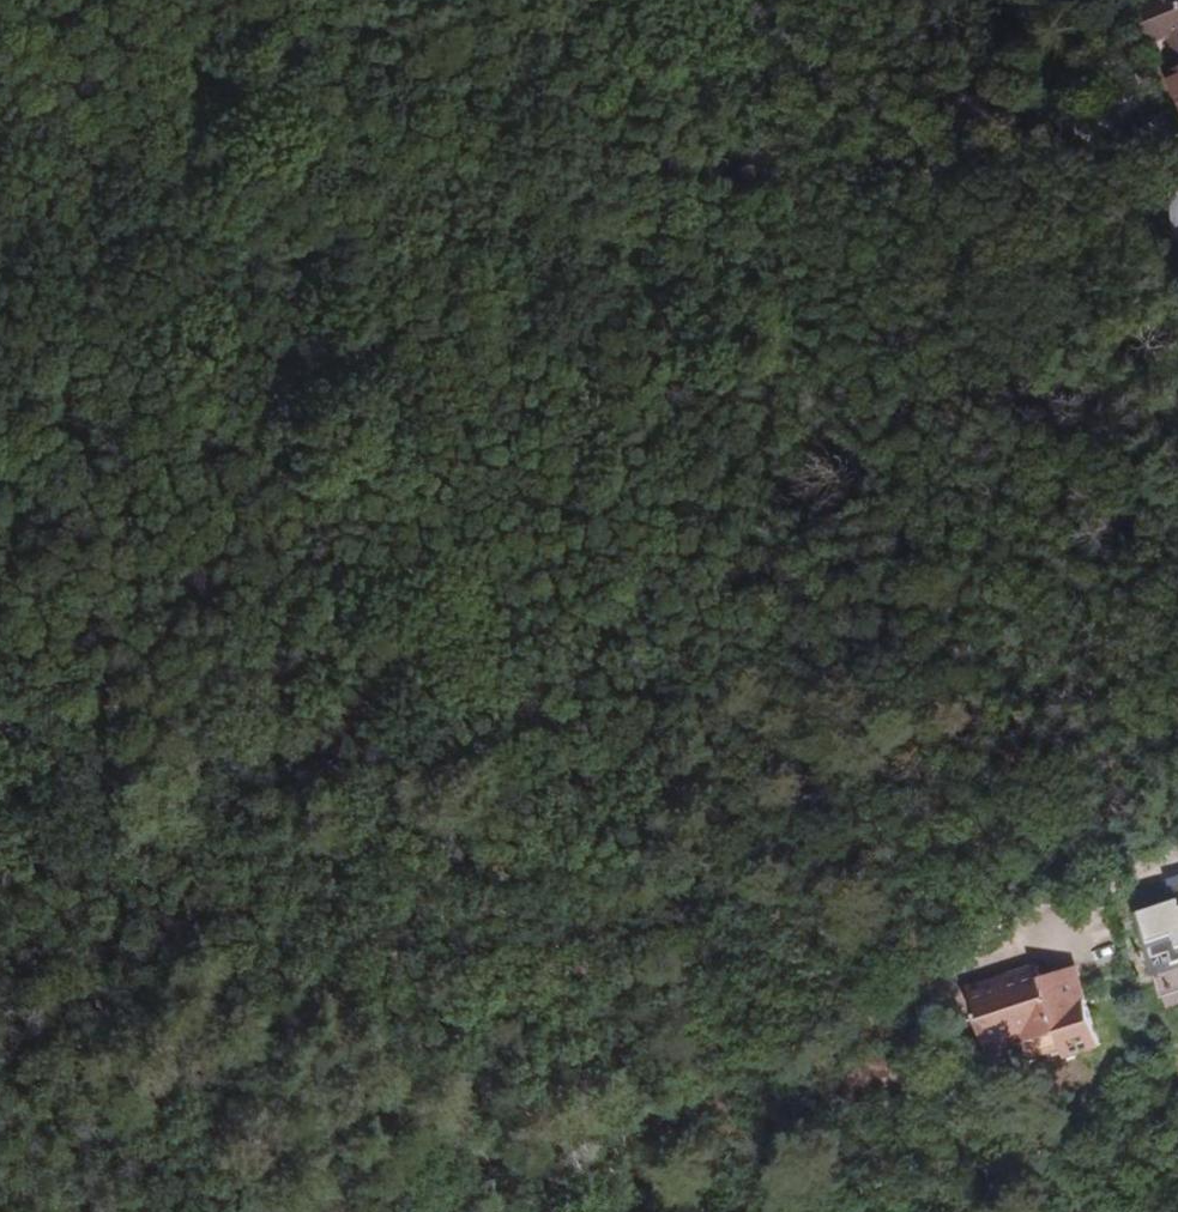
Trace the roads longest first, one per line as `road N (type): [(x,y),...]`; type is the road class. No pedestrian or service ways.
road 1 (track): [(309,0),(449,307),(451,332),(438,381),(394,414),(325,431)]
road 2 (track): [(325,431),(0,485)]

